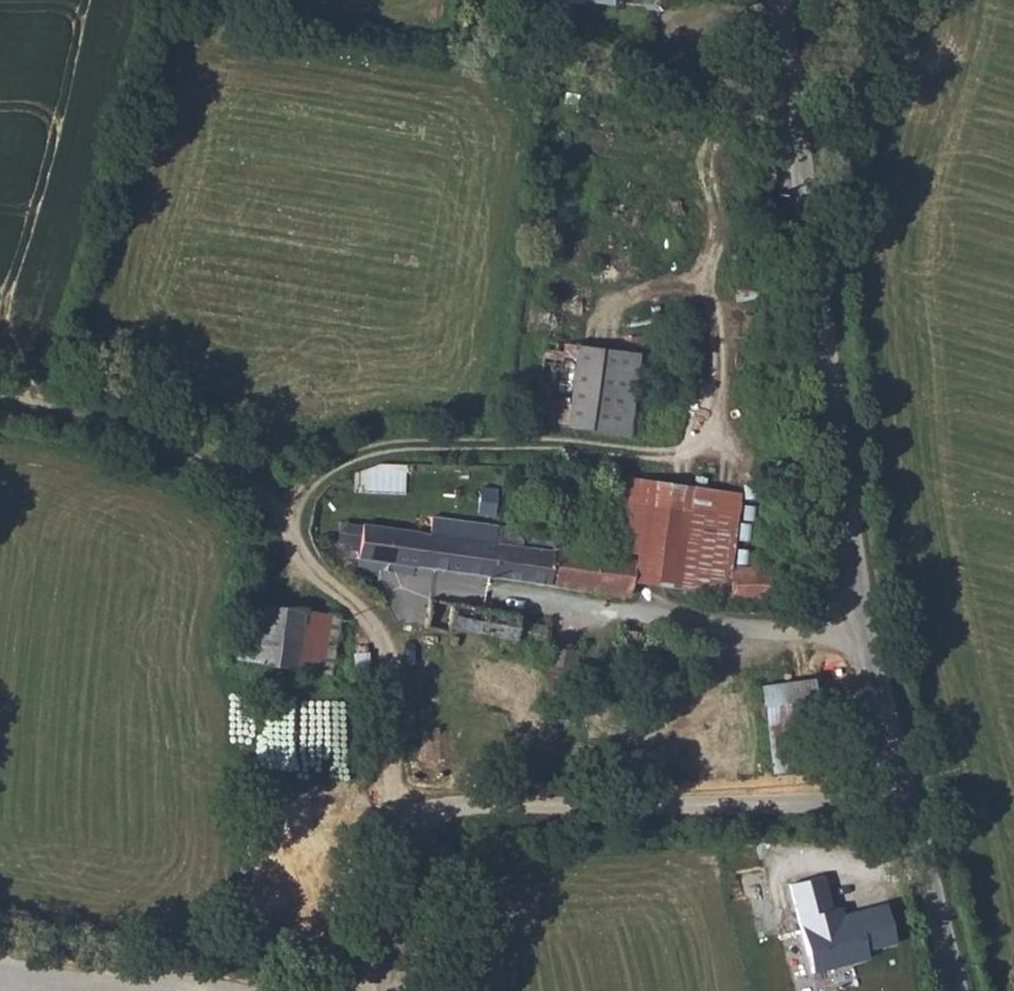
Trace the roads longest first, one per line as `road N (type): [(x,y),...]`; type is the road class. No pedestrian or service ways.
road 1 (unclassified): [(781,0),(860,624),(949,990)]
road 2 (track): [(287,520),(310,483),(378,444),(669,454),(705,444),(721,411),(719,345),(697,282)]
road 3 (track): [(0,400),(219,467),(287,520)]
road 4 (track): [(387,821),(387,914),(364,990)]

